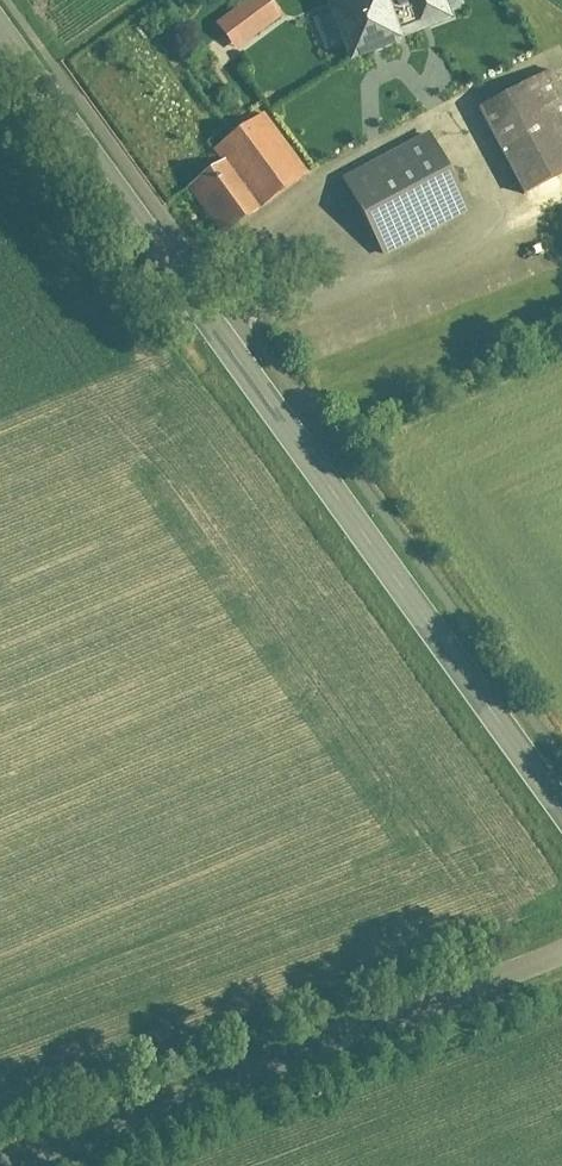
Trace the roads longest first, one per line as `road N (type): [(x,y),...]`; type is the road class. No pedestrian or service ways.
road 1 (tertiary): [(0,36),(561,813)]
road 2 (residential): [(561,953),(0,1165)]

